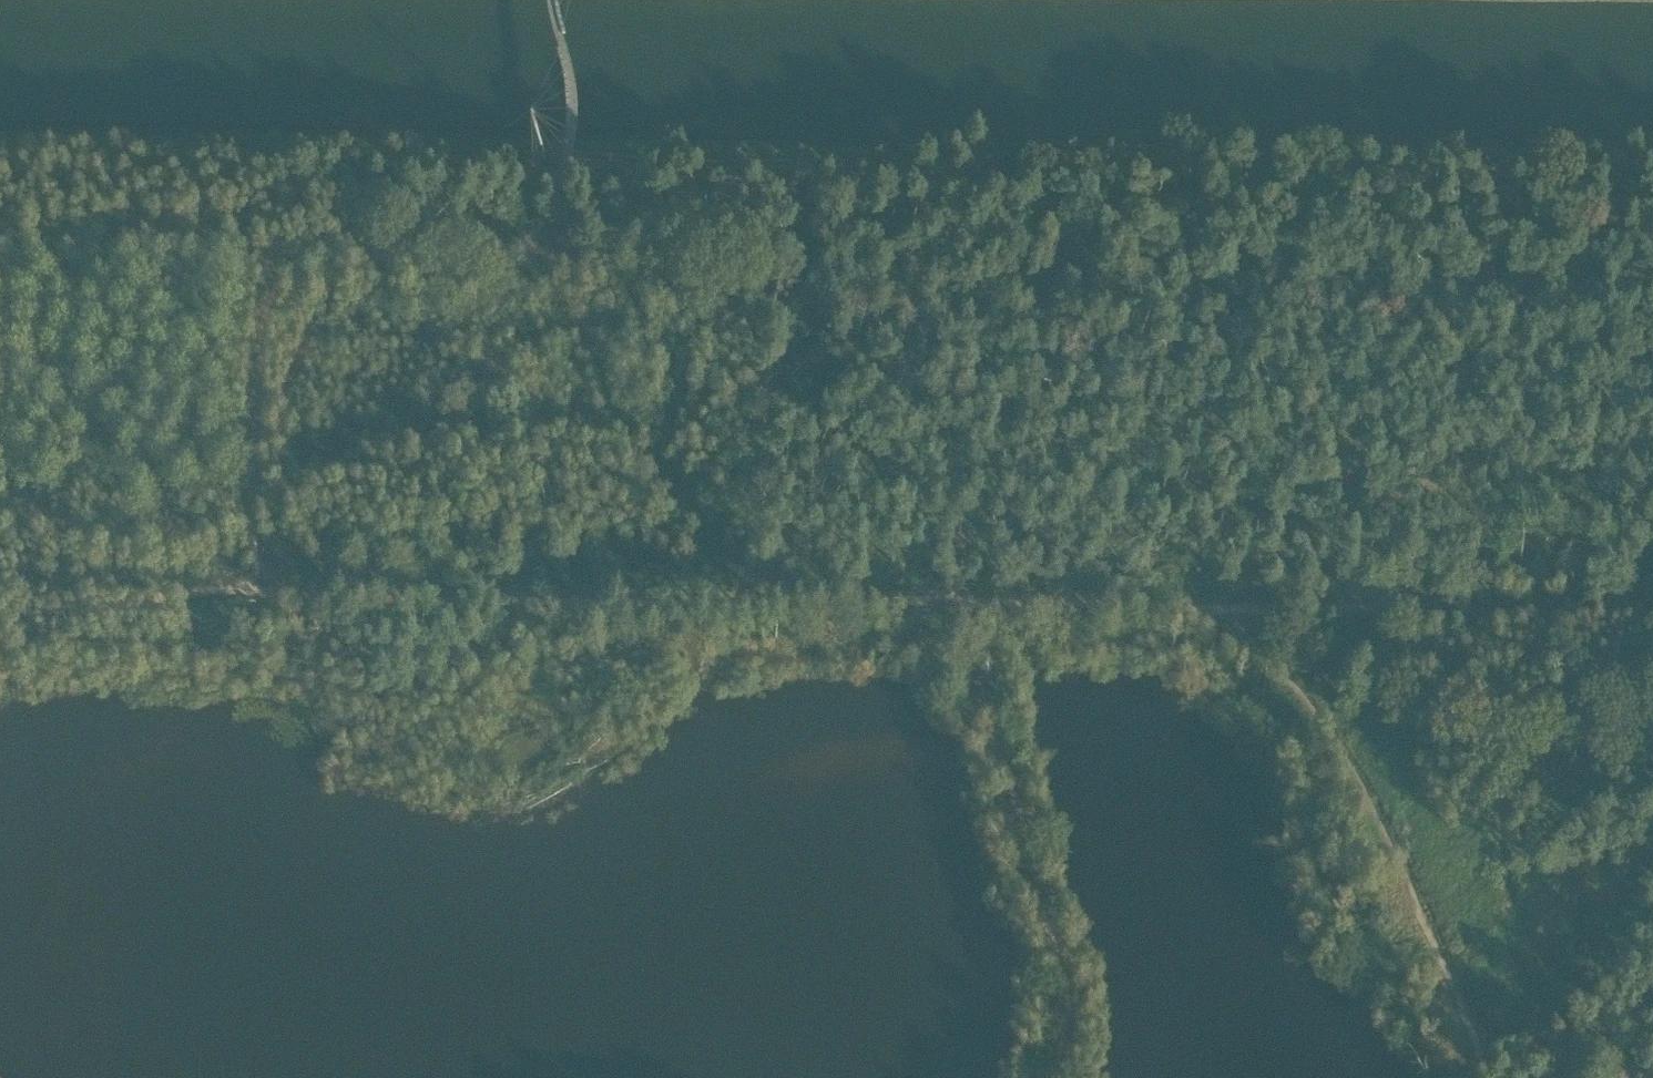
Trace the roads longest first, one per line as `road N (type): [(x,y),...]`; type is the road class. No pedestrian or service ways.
road 1 (track): [(1652,162),(0,150)]
road 2 (track): [(1225,602),(454,602),(258,594)]
road 3 (track): [(1490,1077),(1394,898),(1361,783),(1319,710),(1225,602)]
road 4 (track): [(1652,612),(1225,602)]
road 5 (track): [(258,594),(0,597)]

